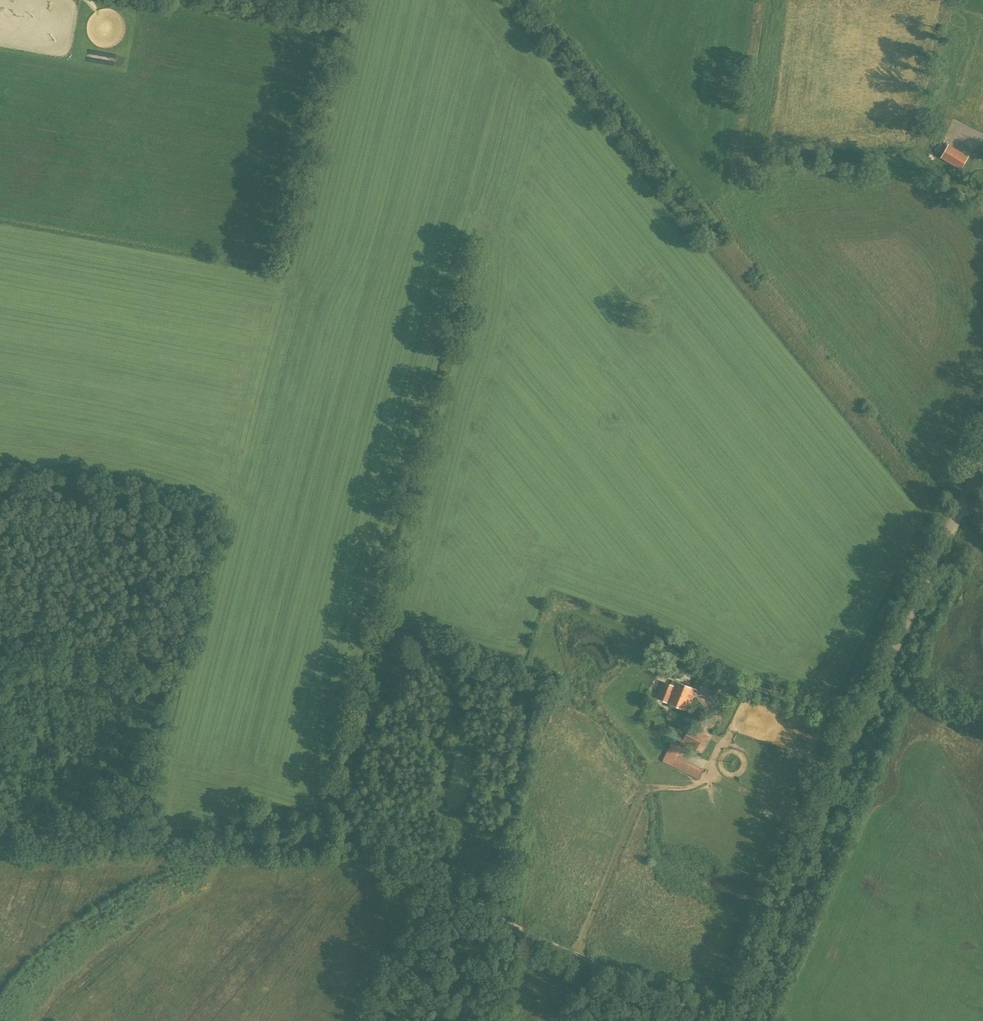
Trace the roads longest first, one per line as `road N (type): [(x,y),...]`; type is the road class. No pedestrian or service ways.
road 1 (track): [(0,837),(370,856),(722,1020)]
road 2 (unclassified): [(739,1020),(814,828),(982,452)]

